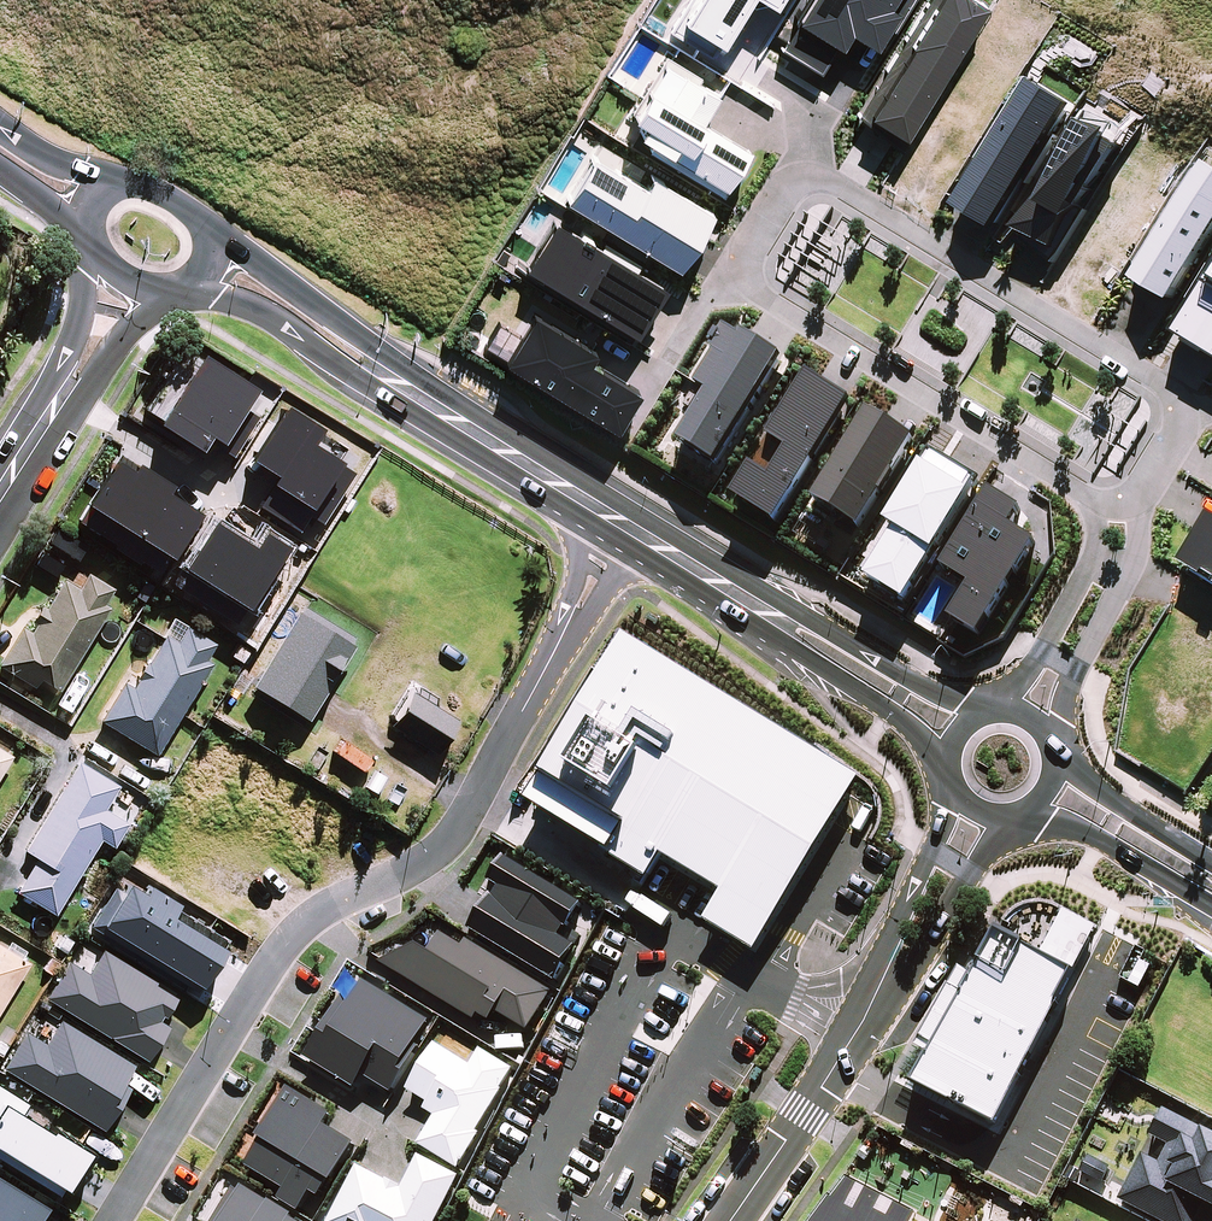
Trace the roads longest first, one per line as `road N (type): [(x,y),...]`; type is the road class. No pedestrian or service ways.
road 1 (residential): [(623,523),(461,824),(422,865),(292,941),(121,1220)]
road 2 (residential): [(814,186),(1163,383),(1181,412),(1178,433),(1144,494)]
road 3 (residential): [(1095,501),(775,298)]
road 4 (residential): [(732,1220),(889,980)]
road 5 (secondary): [(949,769),(891,712),(790,645),(751,597)]
road 6 (secondary): [(201,225),(370,346),(404,388)]
road 7 (secondary): [(751,597),(982,714)]
road 8 (secondary): [(404,388),(623,523)]
road 9 (secondary): [(404,388),(351,375),(263,311),(185,284)]
road 10 (secondary): [(1211,906),(1103,841),(1021,816)]
road 11 (residential): [(889,980),(890,939),(952,783)]
road 12 (residential): [(1009,818),(920,959),(889,980)]
road 13 (residential): [(1130,571),(1074,671),(1054,744)]
road 14 (secondary): [(177,288),(124,336),(91,387),(47,420)]
road 15 (secondary): [(1058,763),(1211,863)]
road 16 (secondary): [(47,420),(84,305),(91,246)]
road 17 (residential): [(999,710),(1044,655),(1091,565)]
road 18 (secondary): [(623,523),(751,597)]
road 19 (secondary): [(0,125),(48,159),(113,184)]

